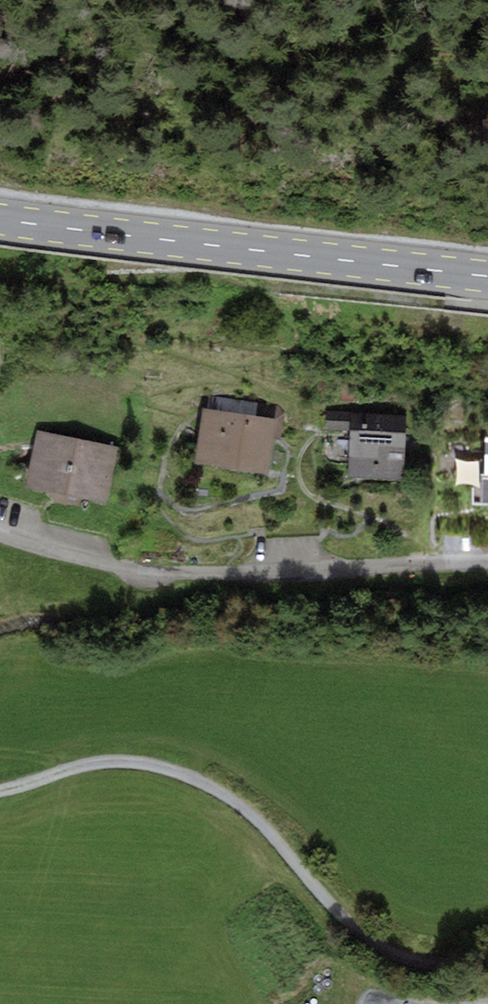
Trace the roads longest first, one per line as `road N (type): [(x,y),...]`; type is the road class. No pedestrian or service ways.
road 1 (track): [(0,789),(94,766),(188,778),(263,827),(330,908),(413,955),(487,946)]
road 2 (residential): [(487,561),(143,571),(0,533)]
road 3 (primary): [(487,278),(0,218)]
road 4 (track): [(487,306),(184,276),(0,281)]

